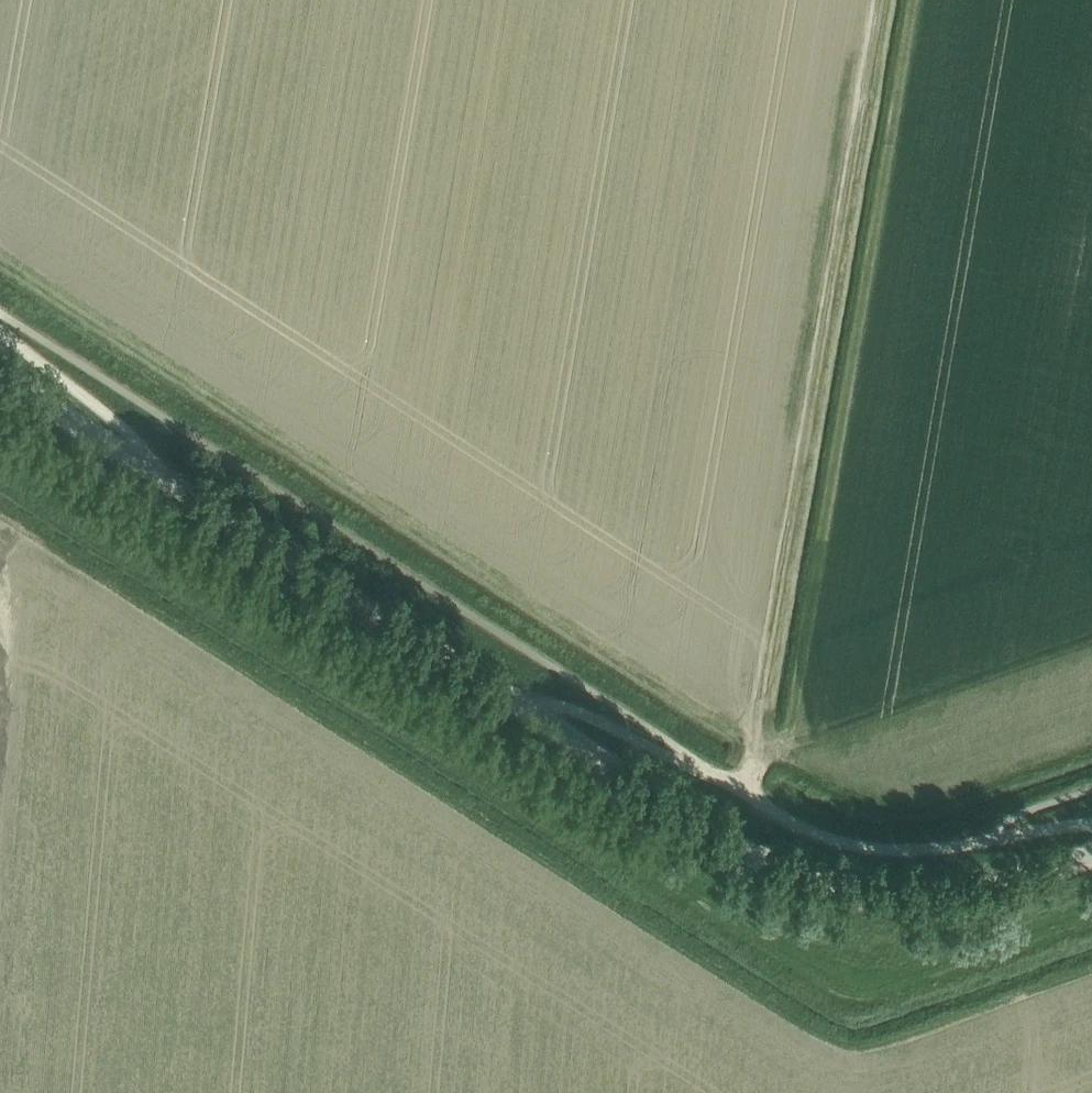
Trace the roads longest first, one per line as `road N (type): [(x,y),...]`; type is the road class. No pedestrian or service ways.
road 1 (tertiary): [(0,368),(745,857),(825,883),(894,894),(1010,881),(1091,854)]
road 2 (track): [(738,788),(756,751),(884,0)]

